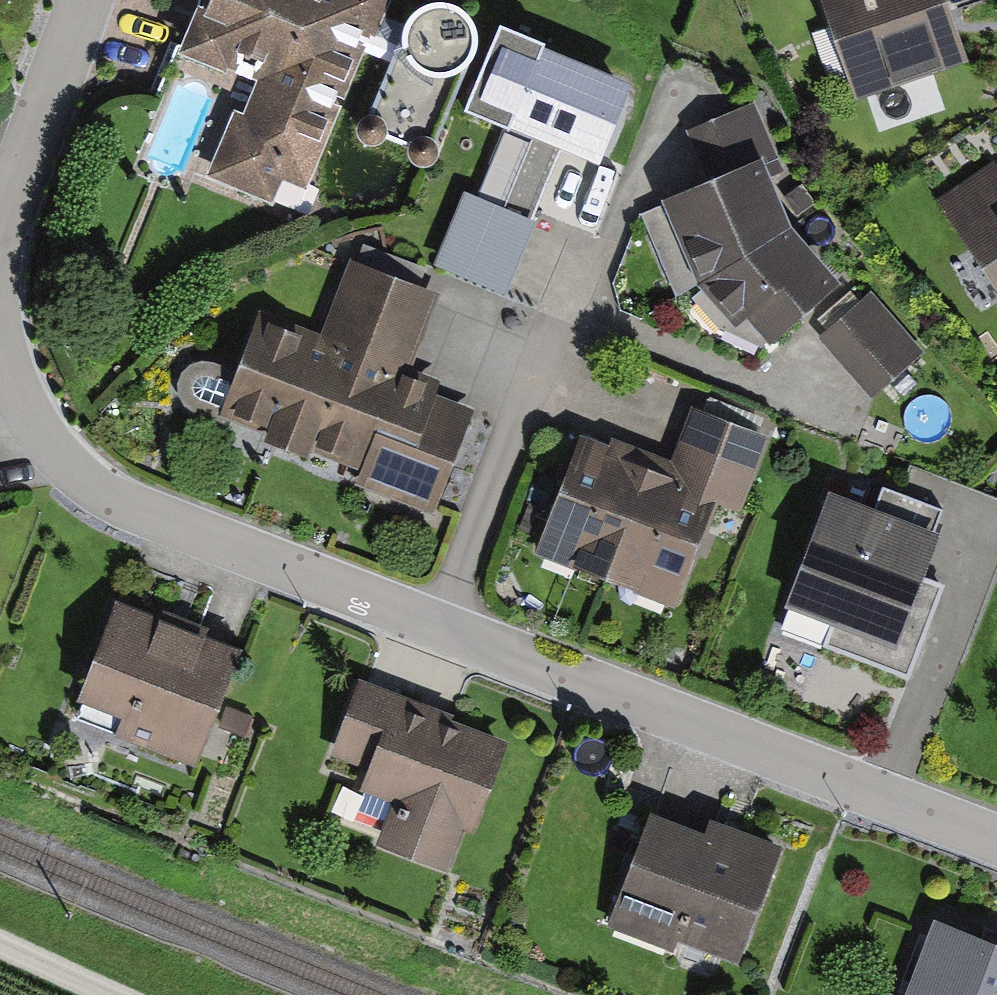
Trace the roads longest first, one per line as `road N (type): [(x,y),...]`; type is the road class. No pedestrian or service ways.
road 1 (residential): [(996,842),(118,504),(50,450),(0,346)]
road 2 (residential): [(0,259),(2,212),(86,0)]
road 3 (track): [(0,941),(117,994)]

